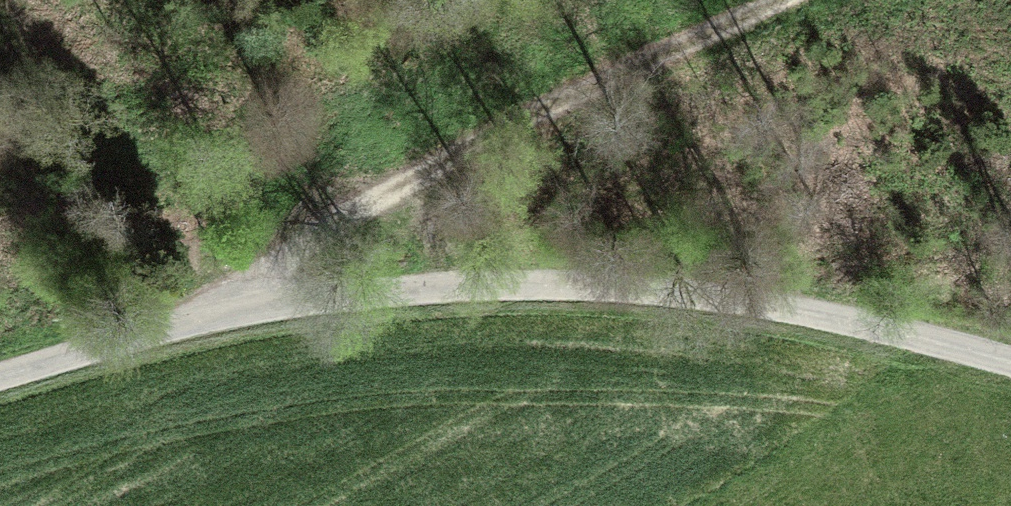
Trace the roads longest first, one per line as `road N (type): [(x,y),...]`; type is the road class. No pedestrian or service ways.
road 1 (track): [(205,319),(444,291),(643,287),(1010,370)]
road 2 (track): [(774,0),(465,141),(205,319)]
road 3 (track): [(0,380),(205,319)]

